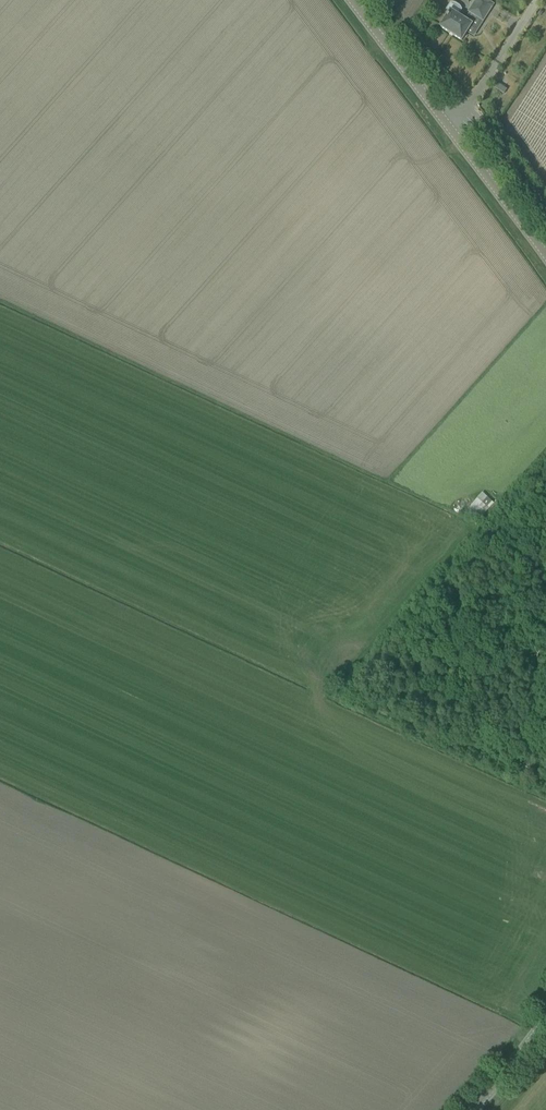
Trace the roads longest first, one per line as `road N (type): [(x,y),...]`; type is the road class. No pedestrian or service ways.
road 1 (tertiary): [(545,260),(352,0)]

